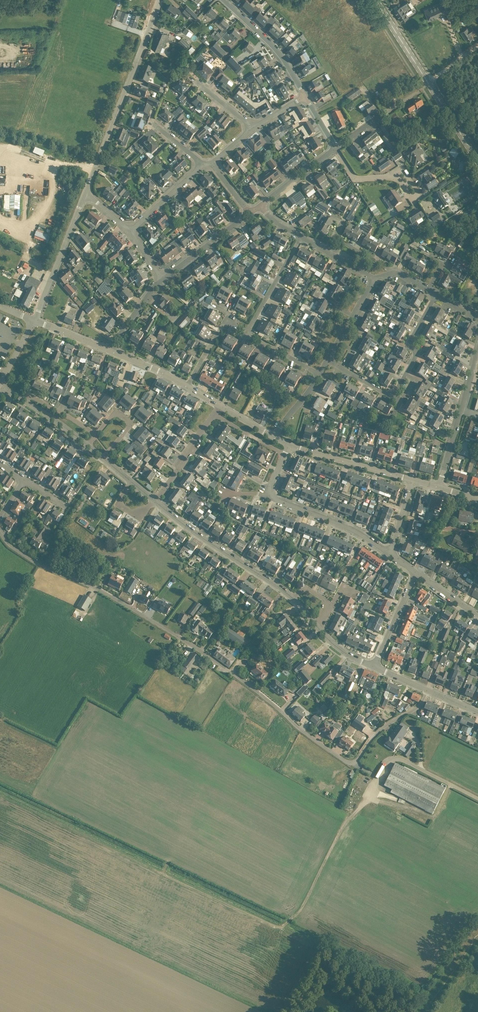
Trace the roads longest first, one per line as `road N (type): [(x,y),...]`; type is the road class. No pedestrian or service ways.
road 1 (residential): [(428,690),(356,760),(343,759),(191,645),(24,555),(0,532)]
road 2 (track): [(169,859),(164,875),(279,927),(298,913),(347,819),(373,793)]
road 3 (unclassified): [(85,193),(159,0)]
road 4 (residential): [(436,295),(408,346),(417,354),(391,396),(328,360)]
road 5 (primary): [(477,162),(375,0)]
road 6 (residential): [(390,554),(269,495),(285,455)]
road 7 (residential): [(292,598),(154,501)]
road 8 (residential): [(439,487),(477,351)]
road 9 (unclassified): [(34,321),(85,193)]
road 10 (residential): [(305,96),(275,48),(223,0)]
road 11 (unclassified): [(411,480),(290,445)]
road 12 (track): [(381,1011),(320,968),(292,1011)]
road 13 (residential): [(477,798),(400,758),(378,780)]

